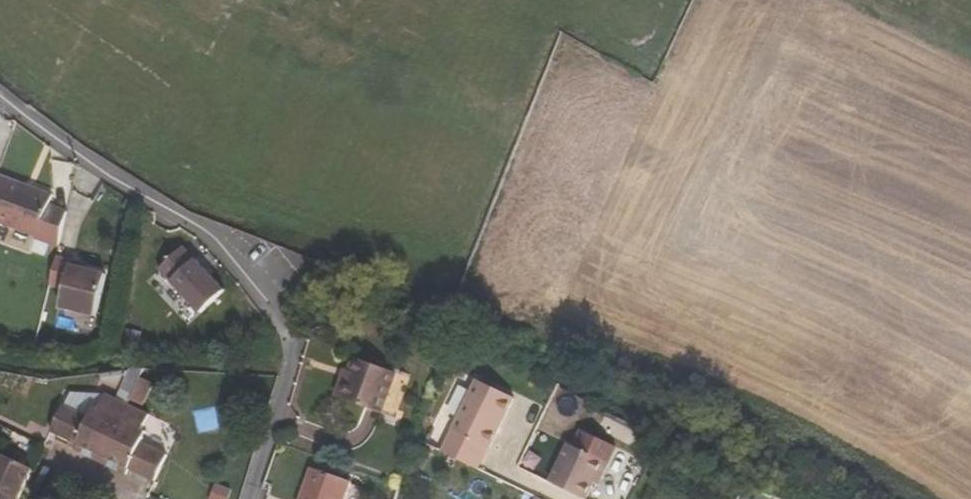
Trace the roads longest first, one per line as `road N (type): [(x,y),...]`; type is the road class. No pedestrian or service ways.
road 1 (residential): [(0,105),(253,289),(288,347),(272,445),(249,498)]

